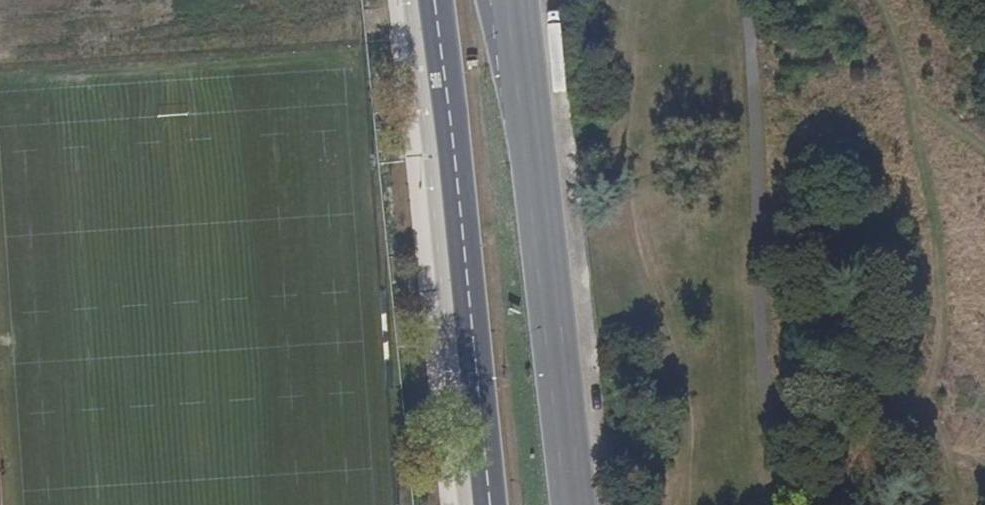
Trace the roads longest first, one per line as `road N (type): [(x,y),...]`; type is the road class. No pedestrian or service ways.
road 1 (primary): [(425,0),(485,504)]
road 2 (primary): [(574,504),(514,0)]

